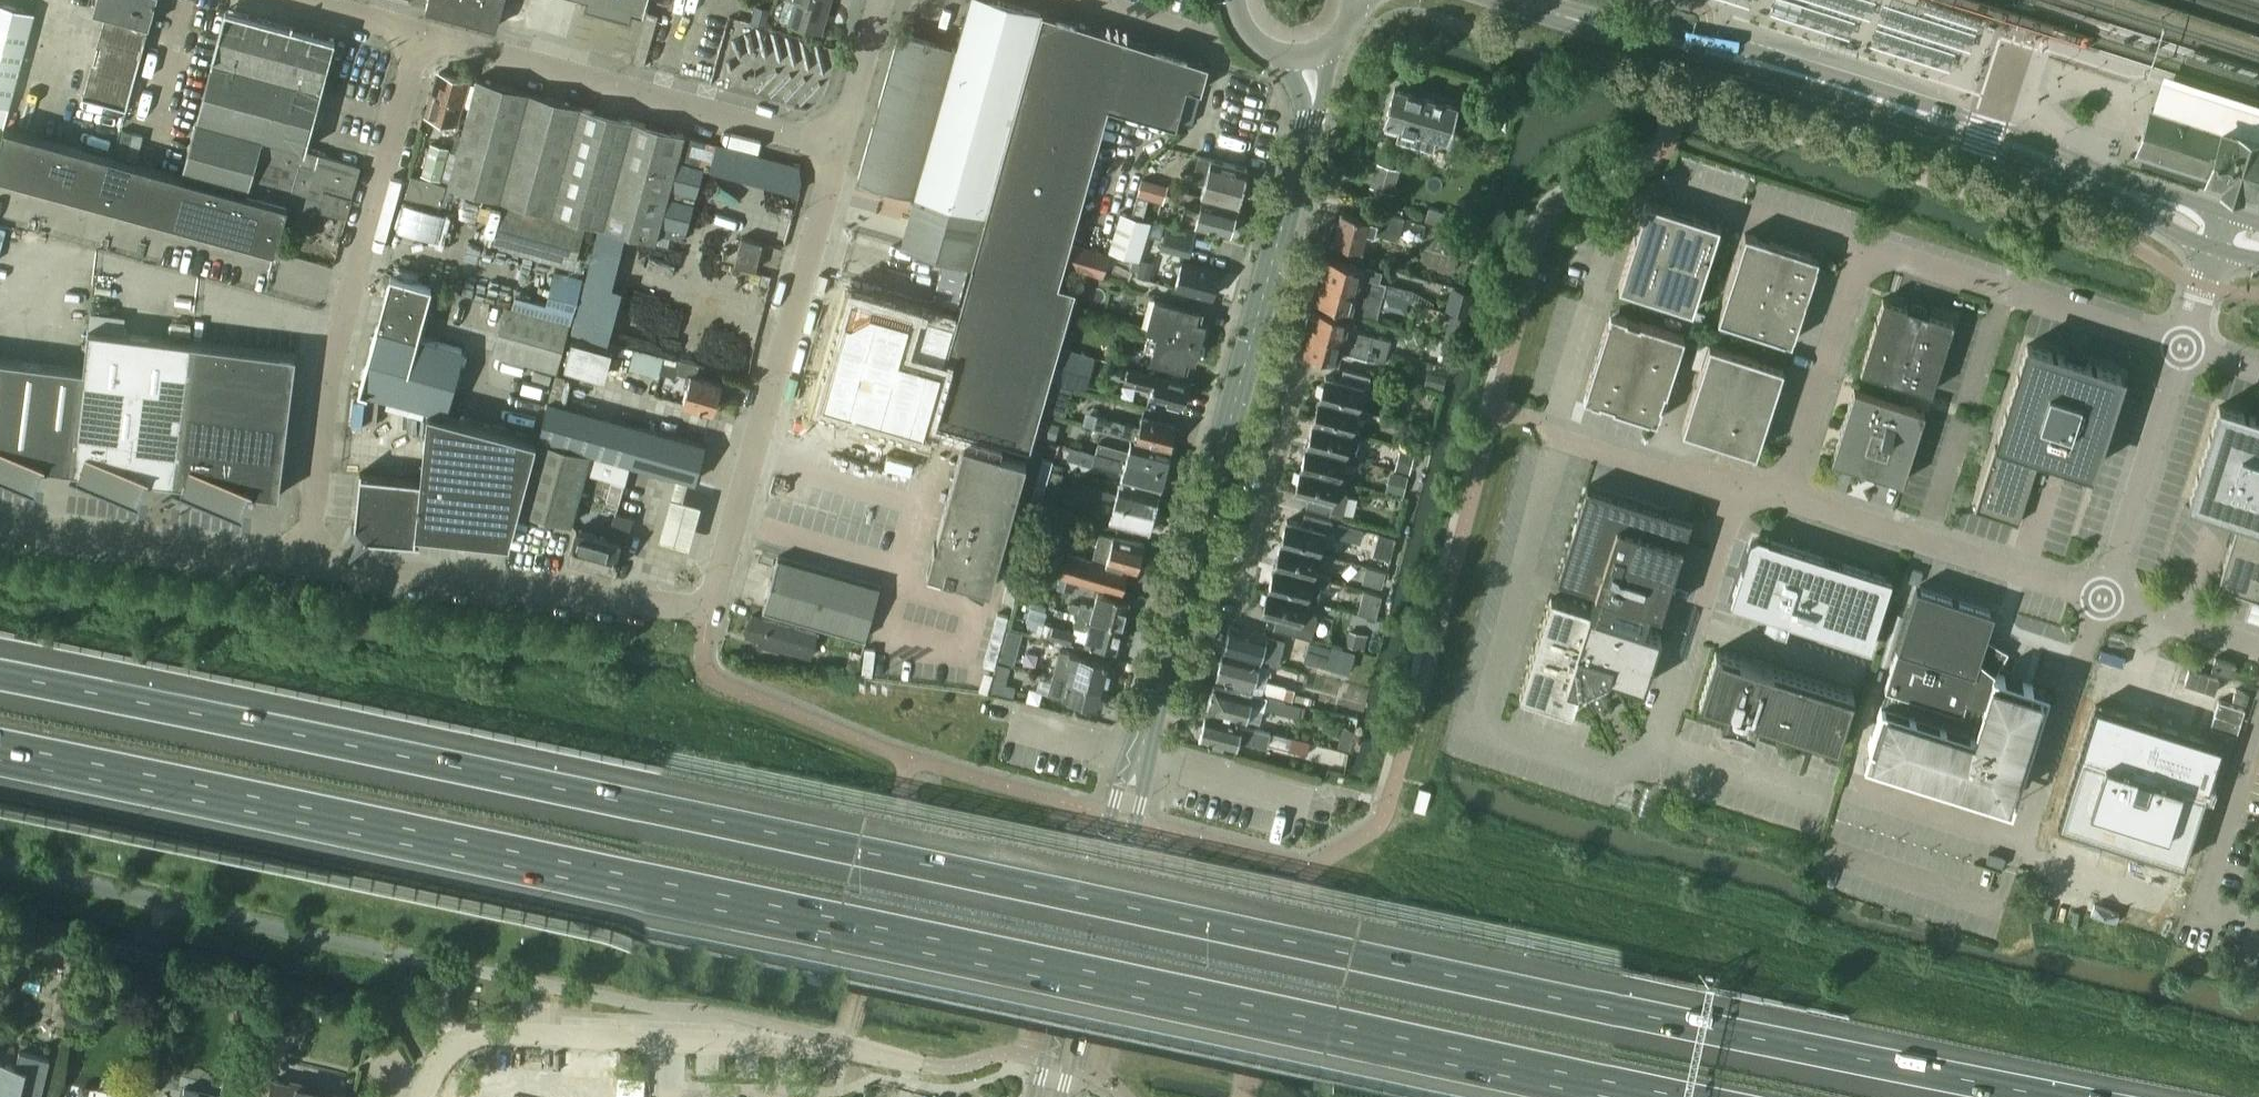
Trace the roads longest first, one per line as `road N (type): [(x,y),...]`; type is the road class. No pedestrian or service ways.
road 1 (motorway): [(2057,1096),(0,675)]
road 2 (motorway): [(0,752),(1644,1096)]
road 3 (unclassified): [(1738,491),(1553,434),(1620,212),(1668,183),(1864,246)]
road 4 (unclassified): [(2258,716),(2204,911),(2025,855),(2102,599)]
road 5 (tertiary): [(1307,139),(1141,757)]
road 6 (unclassified): [(316,562),(332,397),(421,38)]
road 7 (unclassified): [(706,610),(841,153)]
road 8 (unclassified): [(841,153),(421,38)]
road 9 (unclassified): [(706,610),(316,562)]
road 10 (tertiary): [(1141,757),(1126,767),(1109,817),(1037,1096)]
road 11 (tertiary): [(1061,1096),(1134,823),(1141,757)]
road 12 (unclassified): [(2102,599),(1780,496)]
road 13 (unclassified): [(1864,246),(2184,350)]
road 14 (secondary): [(1919,114),(1931,132),(2125,201),(2213,248)]
road 15 (secondary): [(2224,211),(1988,126),(1919,114)]
road 16 (unclassified): [(316,562),(0,525)]
road 17 (residential): [(672,1041),(487,1036),(454,1044),(420,1096)]
road 18 (unclassified): [(1660,746),(1738,491)]
road 19 (unclassified): [(1780,496),(1864,246)]
road 20 (unclassified): [(2102,599),(2184,350)]
road 21 (residential): [(926,1071),(866,1057),(672,1041)]
road 22 (secondary): [(1768,67),(1703,37),(1573,19)]
road 23 (secondary): [(1573,19),(1696,61),(1768,67)]
road 24 (unclassified): [(2258,650),(2102,599)]
road 25 (unclassified): [(841,153),(885,0)]
road 26 (secondary): [(1919,114),(1768,67)]
road 27 (unclassified): [(421,38),(278,0)]
road 28 (unclassified): [(1218,40),(1086,0)]

